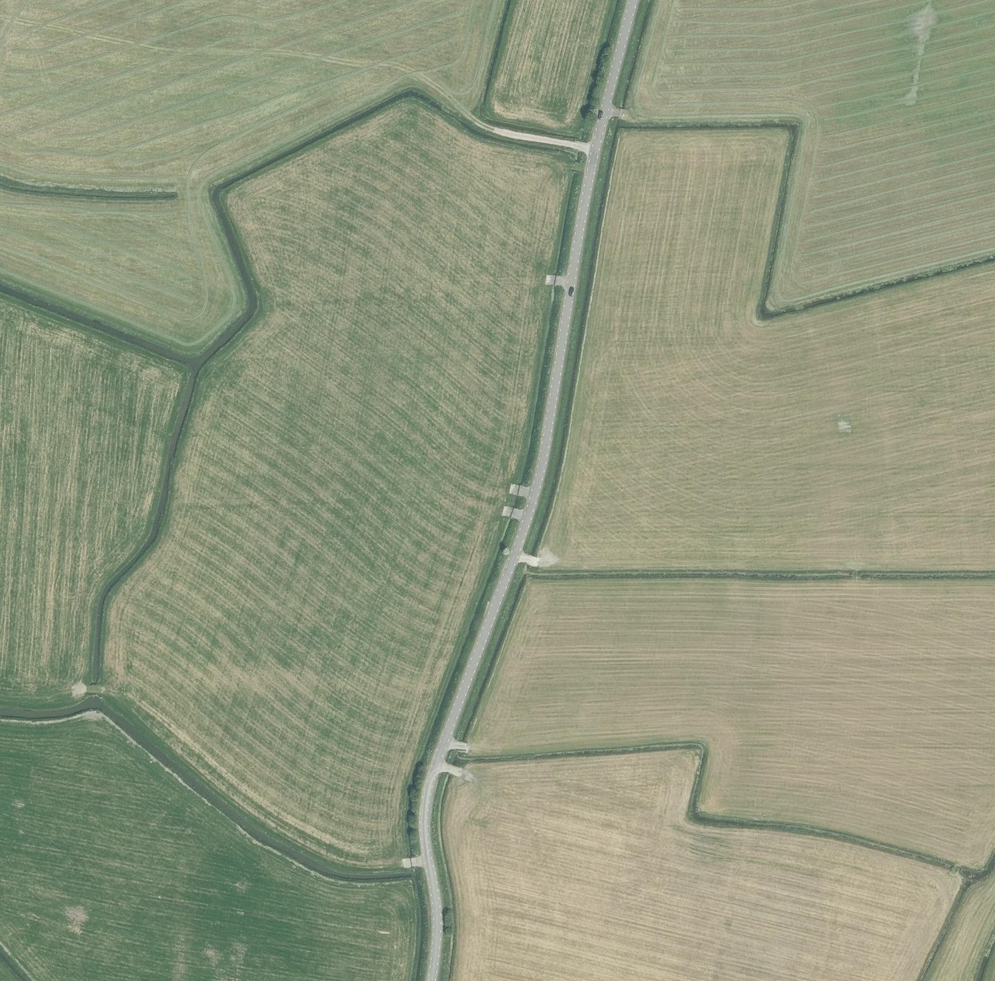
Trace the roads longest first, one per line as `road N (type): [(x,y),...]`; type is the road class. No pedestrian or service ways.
road 1 (tertiary): [(432,980),(438,928),(426,792),(539,472),(591,162),(631,0)]

